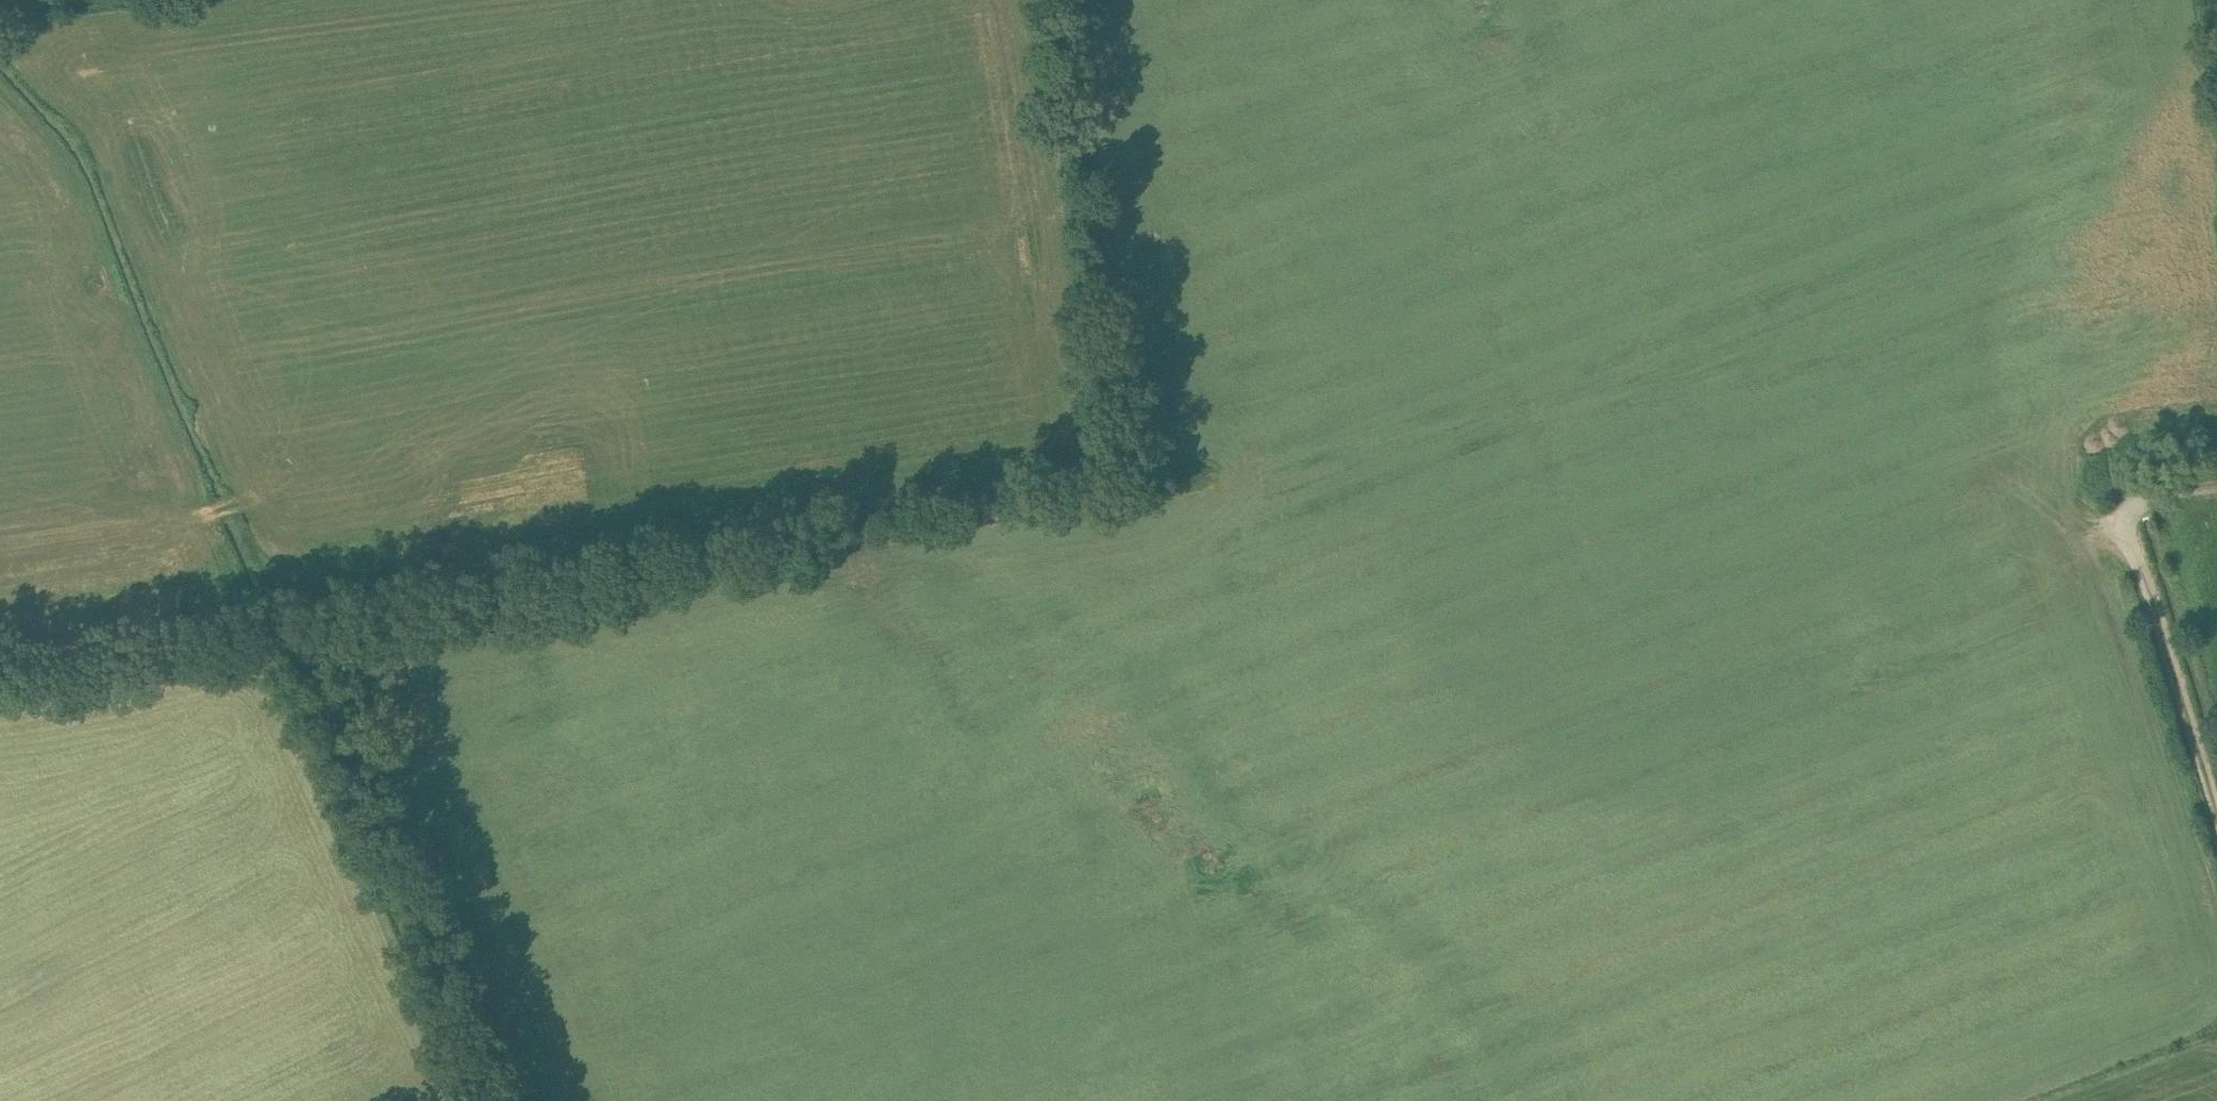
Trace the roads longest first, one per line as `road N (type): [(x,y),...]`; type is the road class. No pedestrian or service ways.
road 1 (track): [(2216,486),(2147,500),(2134,519),(2216,797)]

